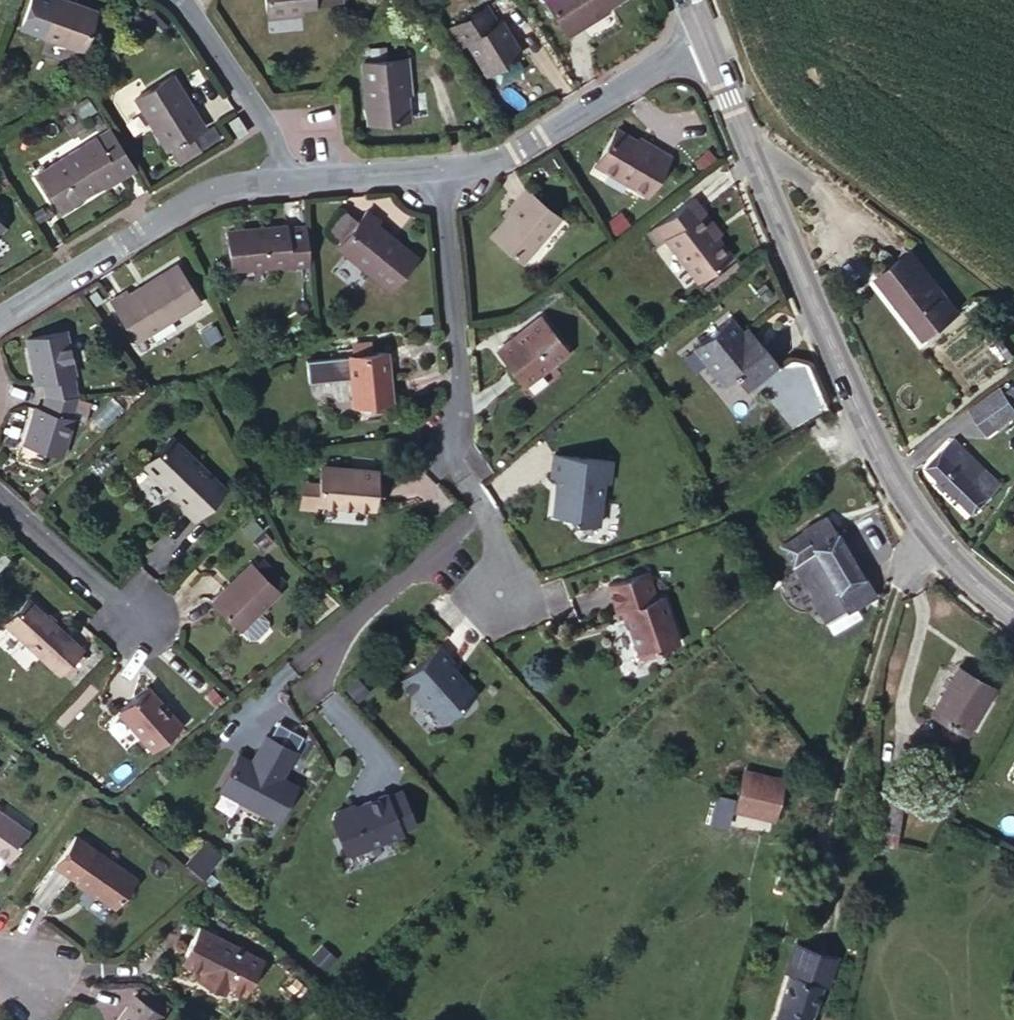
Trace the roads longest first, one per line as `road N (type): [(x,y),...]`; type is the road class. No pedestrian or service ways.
road 1 (tertiary): [(1013,618),(960,574),(907,509),(862,431),(700,37)]
road 2 (residential): [(440,169),(462,400),(456,459),(483,508)]
road 3 (residential): [(0,312),(200,199),(290,178)]
road 4 (residential): [(440,169),(527,145),(700,37)]
road 5 (residential): [(483,508),(294,669)]
road 6 (residential): [(290,178),(246,84),(184,0)]
road 7 (residential): [(0,501),(146,635)]
road 8 (residential): [(290,178),(440,169)]

